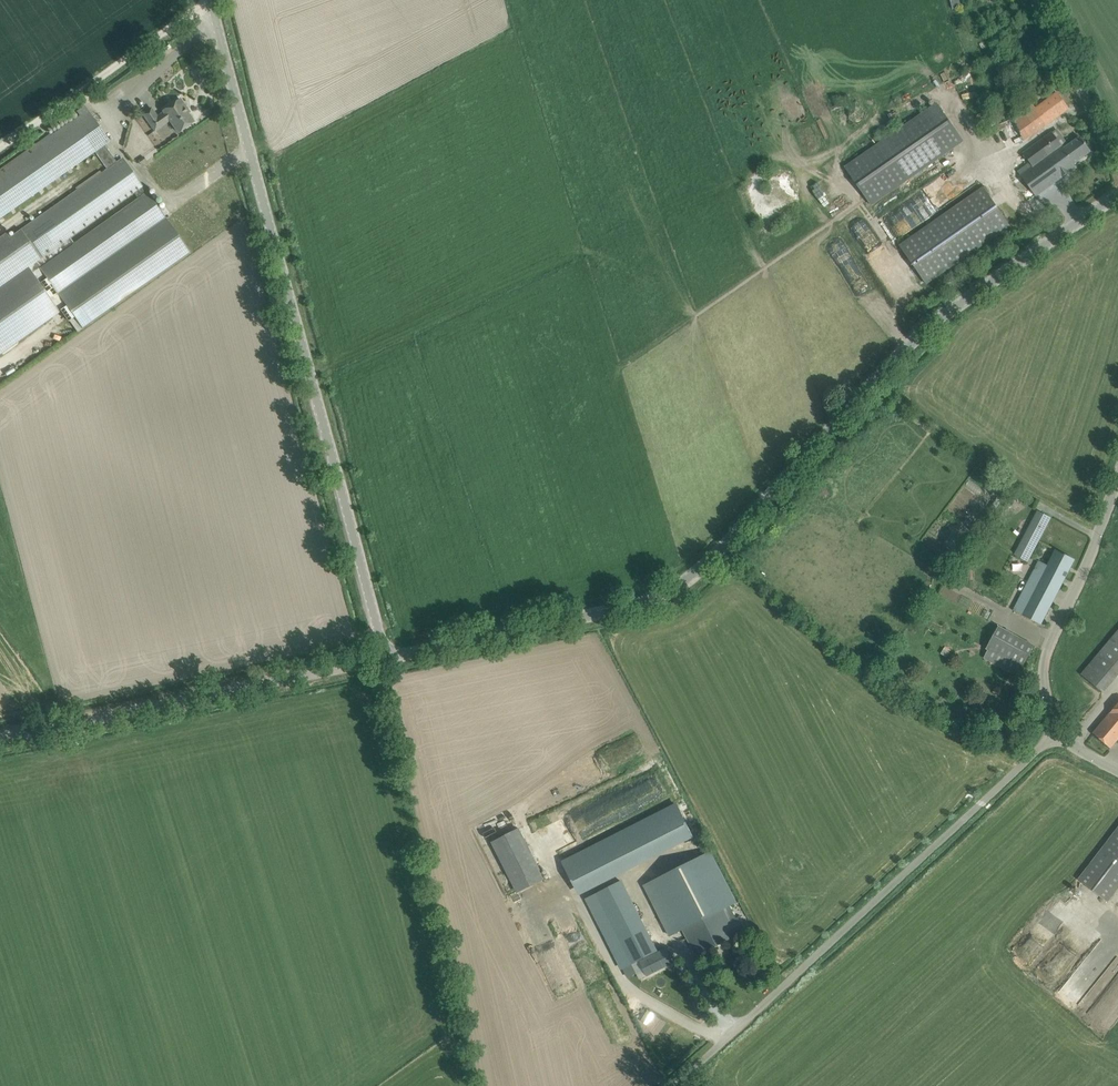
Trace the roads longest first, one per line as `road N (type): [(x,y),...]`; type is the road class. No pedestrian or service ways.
road 1 (unclassified): [(382,653),(626,604),(669,587),(719,547),(911,338),(1117,190)]
road 2 (unclassified): [(382,653),(213,0)]
road 3 (unclassified): [(670,1085),(1056,734)]
road 4 (unclassified): [(0,734),(382,653)]
road 5 (unclassified): [(1056,734),(1043,668),(1117,477)]
road 6 (track): [(0,152),(214,2)]
road 7 (unclassified): [(1117,162),(1040,0)]

